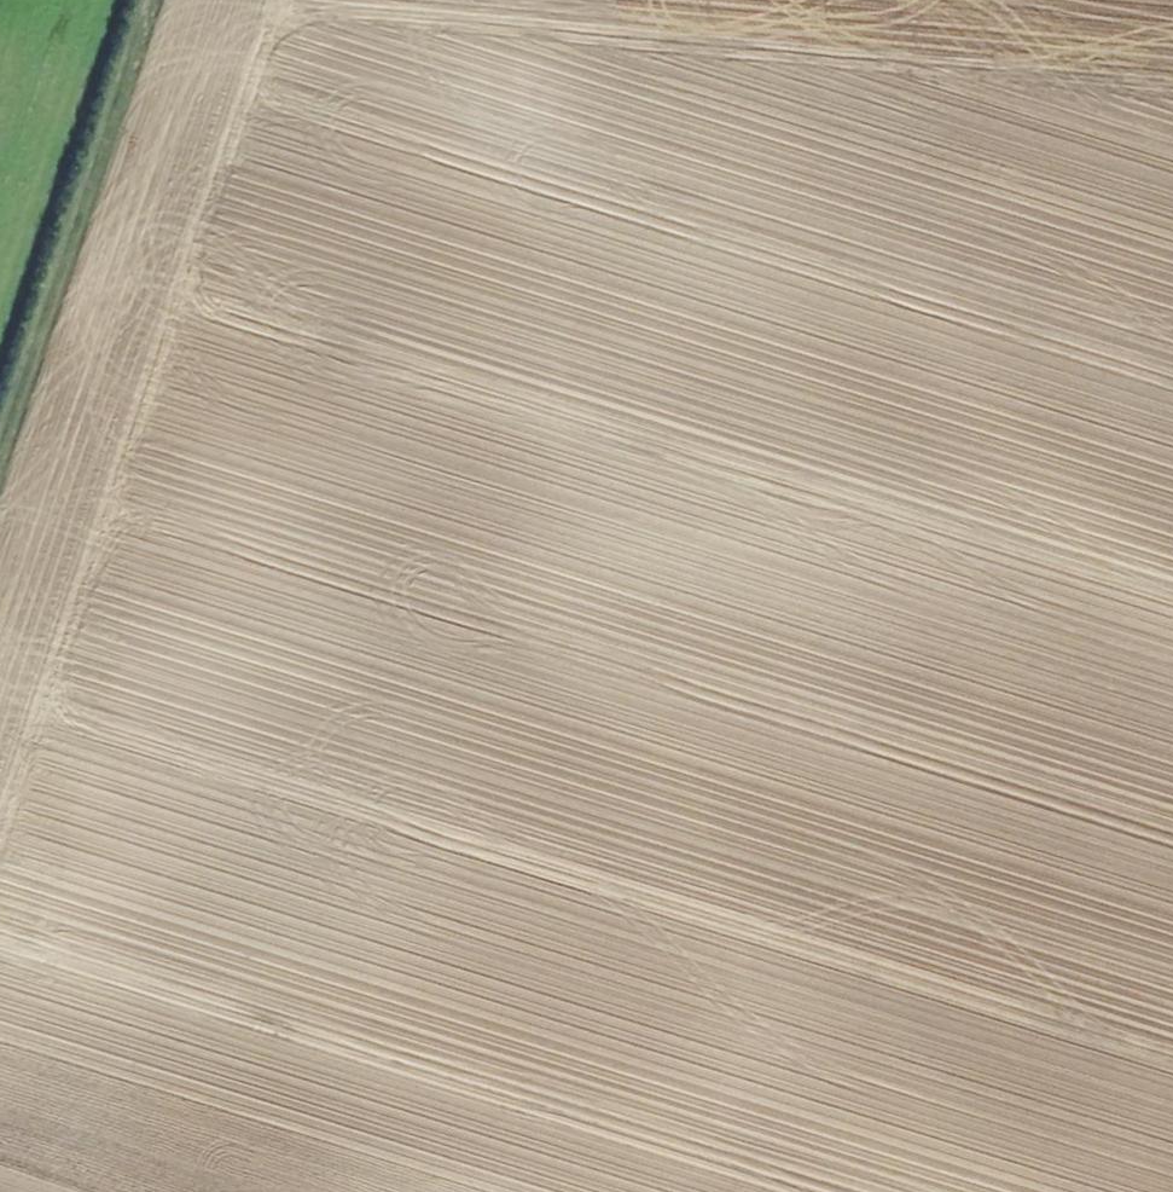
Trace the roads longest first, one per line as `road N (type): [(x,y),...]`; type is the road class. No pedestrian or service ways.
road 1 (track): [(144,0),(0,442)]

